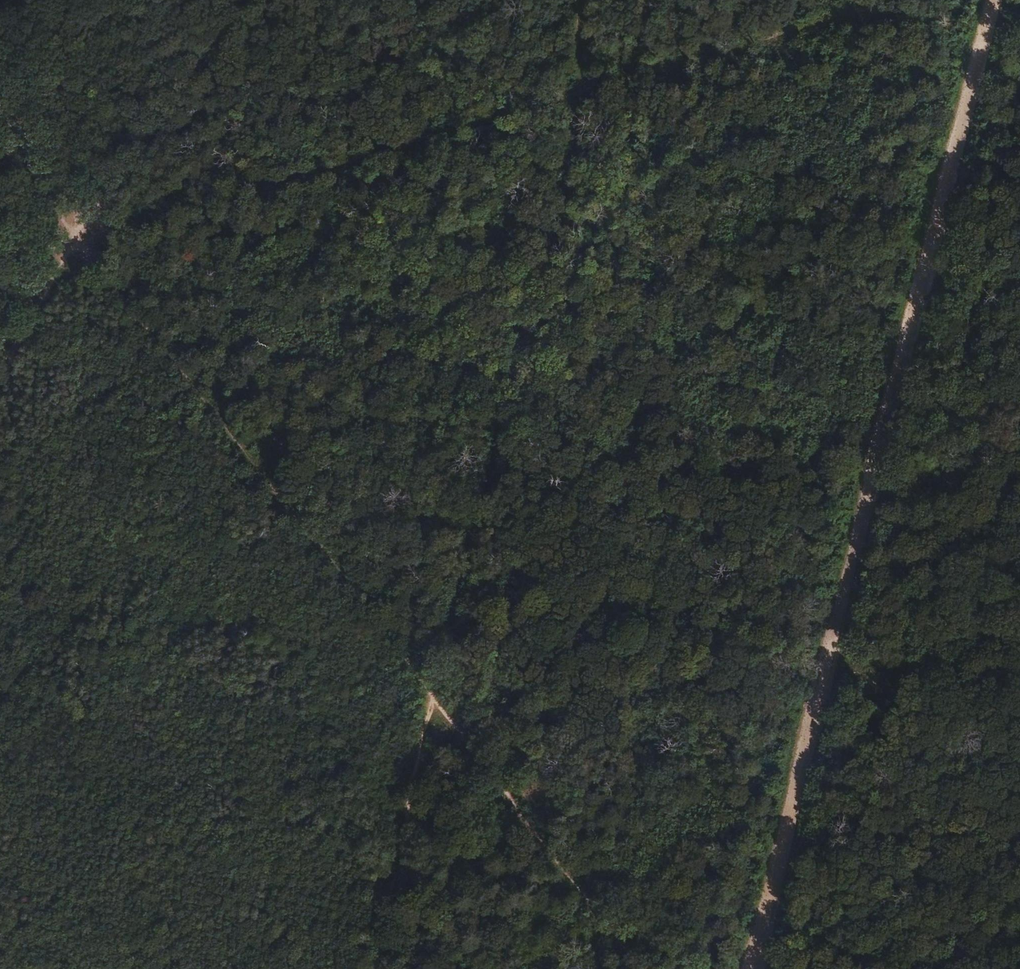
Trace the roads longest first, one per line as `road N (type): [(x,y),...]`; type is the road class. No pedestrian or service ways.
road 1 (track): [(578,0),(584,84),(455,732),(384,968)]
road 2 (track): [(0,253),(878,0)]
road 3 (track): [(72,231),(61,0)]

